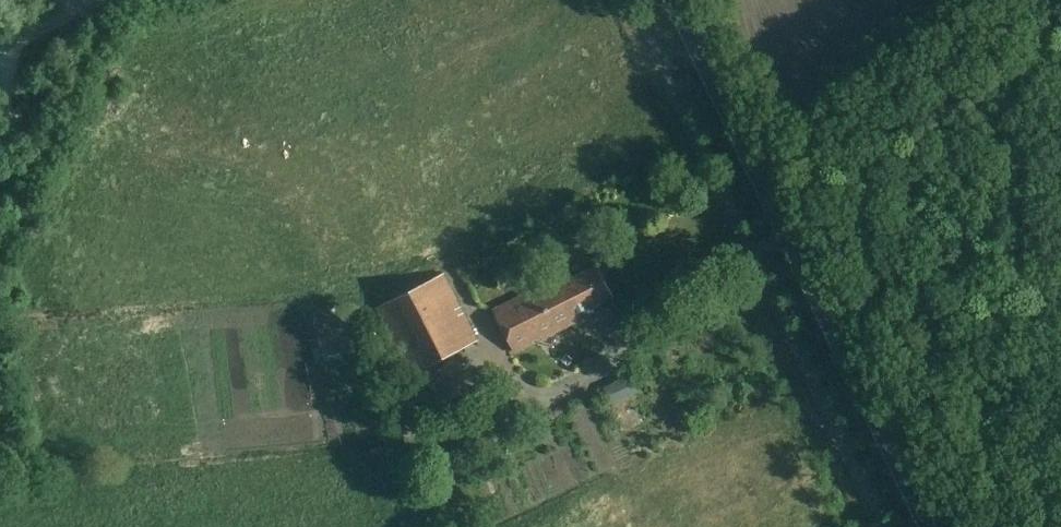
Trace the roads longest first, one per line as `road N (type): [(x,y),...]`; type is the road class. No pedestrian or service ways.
road 1 (secondary): [(933,526),(676,0)]

